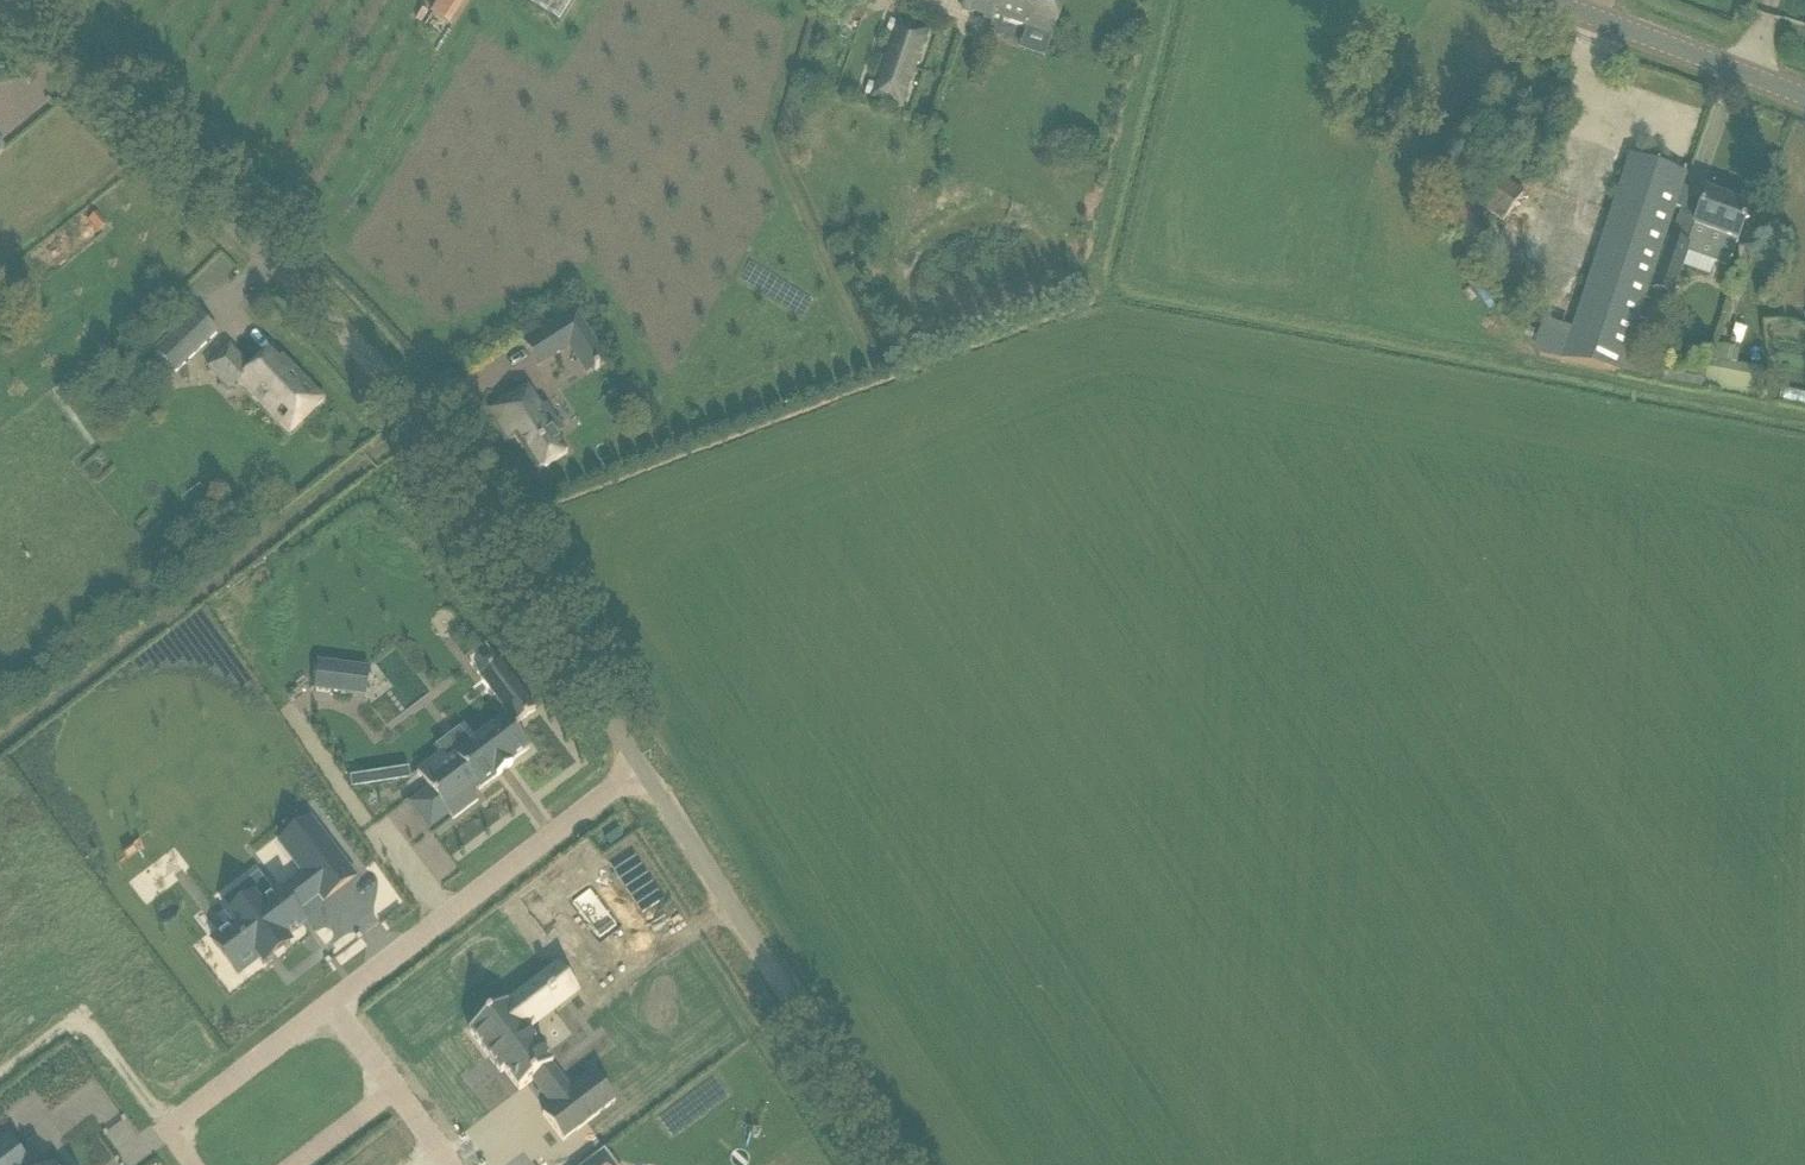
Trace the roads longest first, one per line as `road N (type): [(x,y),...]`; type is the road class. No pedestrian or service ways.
road 1 (unclassified): [(639,768),(400,384),(300,268),(5,0)]
road 2 (unclassified): [(901,1164),(639,768)]
road 3 (residential): [(331,1001),(639,768)]
road 4 (unclassified): [(1804,97),(1545,0)]
road 5 (residential): [(194,1164),(165,1128),(331,1001)]
road 6 (track): [(165,1128),(103,1040),(79,1027),(51,1036),(0,1076)]
road 7 (residential): [(397,1088),(296,1164)]

